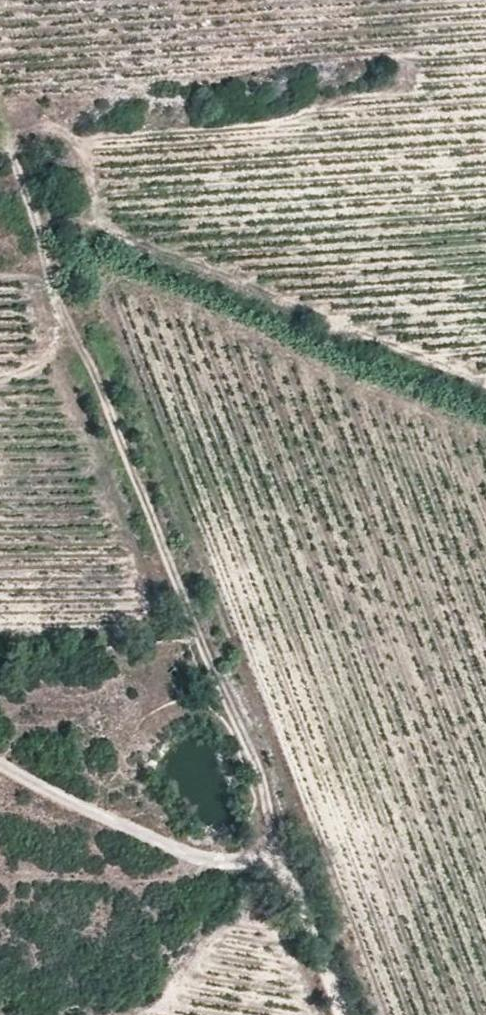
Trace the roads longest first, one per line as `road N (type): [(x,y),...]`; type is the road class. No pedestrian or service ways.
road 1 (track): [(269,852),(260,766),(90,365),(53,316)]
road 2 (track): [(343,1014),(269,852),(221,867),(0,765)]
road 3 (track): [(0,375),(42,363),(57,332),(0,120)]

